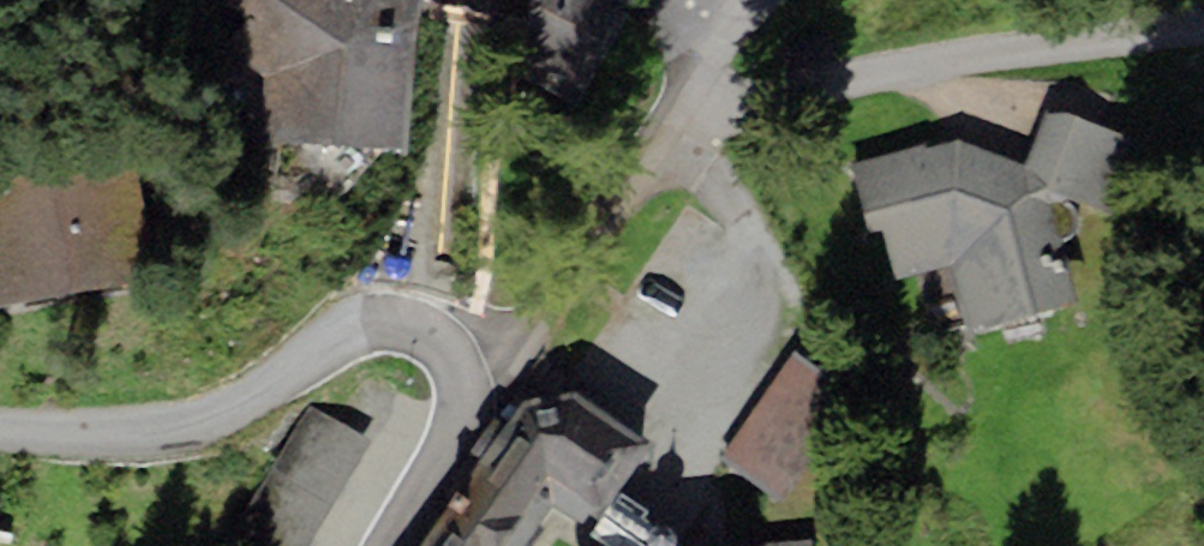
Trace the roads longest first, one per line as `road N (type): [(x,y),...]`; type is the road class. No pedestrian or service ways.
road 1 (residential): [(0,431),(166,434),(248,407),(356,329),(406,314),(446,334),(466,366)]
road 2 (residential): [(721,118),(1006,51),(1203,30)]
road 3 (residential): [(466,366),(721,118)]
road 4 (track): [(382,321),(446,195),(471,0)]
road 5 (residential): [(466,366),(448,456),(393,545)]
road 6 (residential): [(721,118),(727,34),(765,0)]

